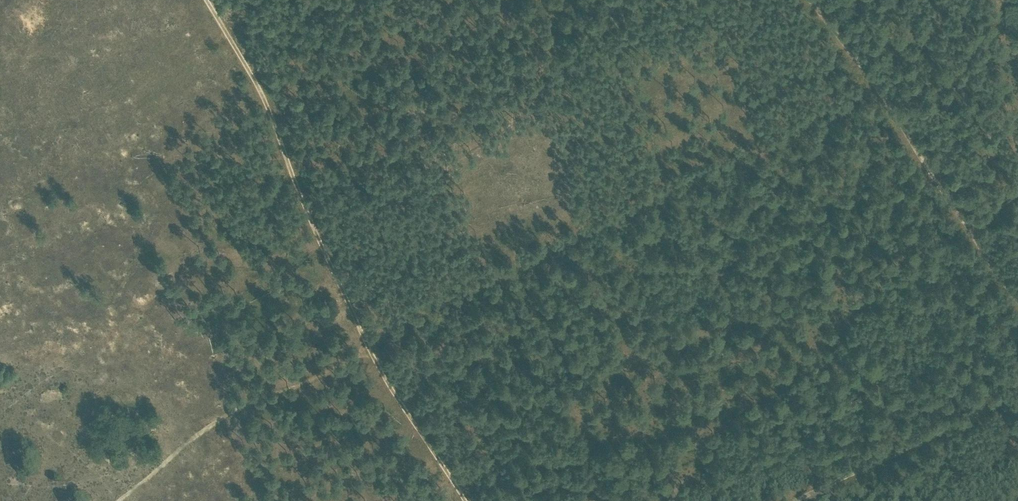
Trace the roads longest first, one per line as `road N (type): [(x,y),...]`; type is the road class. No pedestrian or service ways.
road 1 (track): [(207,0),(276,124),(292,184),(367,349),(463,500)]
road 2 (track): [(807,0),(837,27),(1017,303)]
road 3 (track): [(367,349),(229,410),(107,500)]
road 4 (track): [(1017,390),(792,500)]

